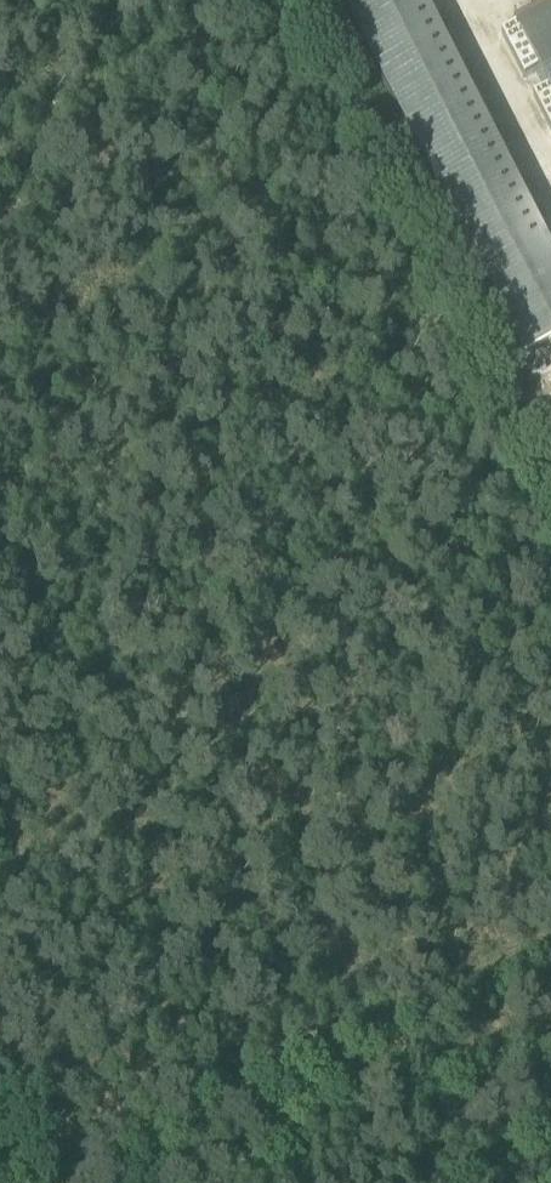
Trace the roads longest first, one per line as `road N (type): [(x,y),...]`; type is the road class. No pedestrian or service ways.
road 1 (track): [(37,1182),(550,935)]
road 2 (track): [(550,445),(326,0)]

